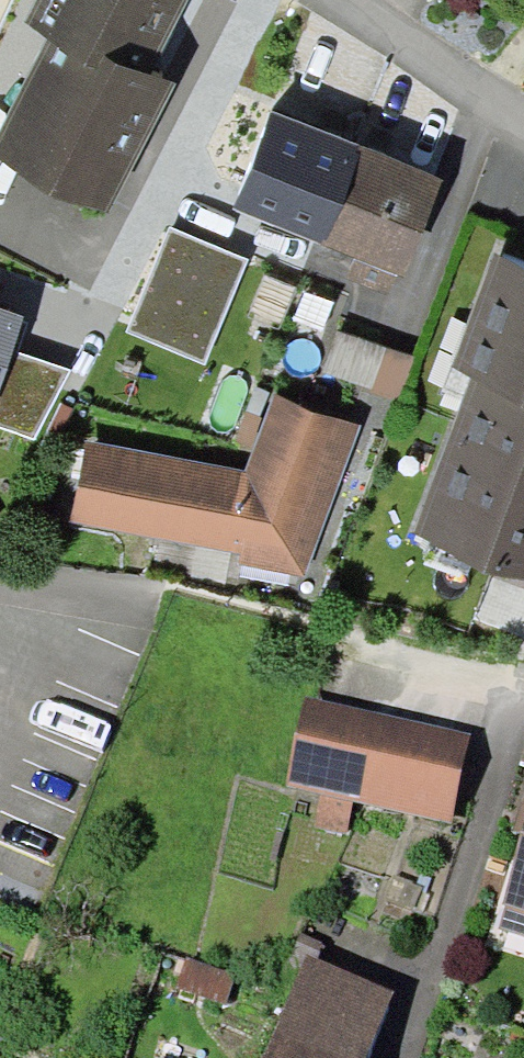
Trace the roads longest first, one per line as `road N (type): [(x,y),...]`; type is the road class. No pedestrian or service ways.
road 1 (residential): [(344,0),(523,132)]
road 2 (residential): [(384,655),(523,695)]

